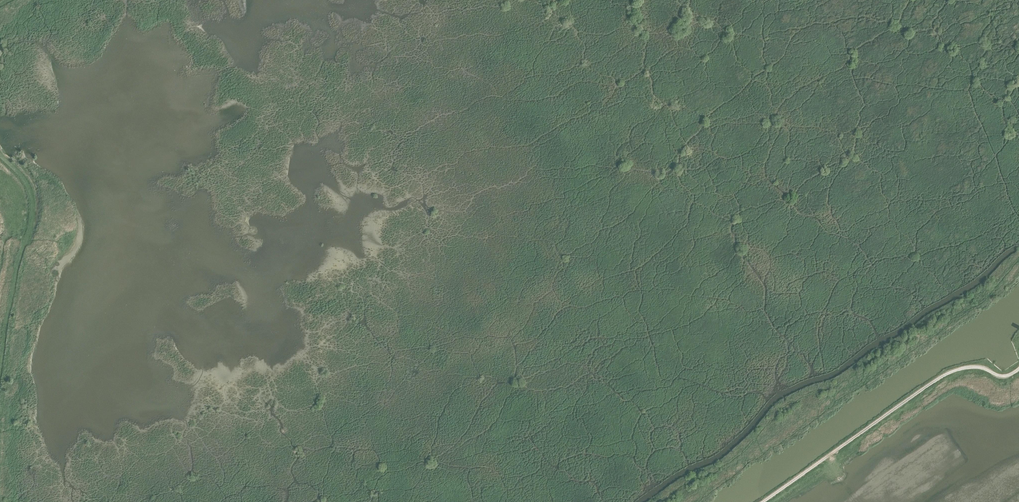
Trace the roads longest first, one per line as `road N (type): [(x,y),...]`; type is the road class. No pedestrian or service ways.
road 1 (track): [(1018,369),(1004,376),(974,366),(939,378),(763,501)]

